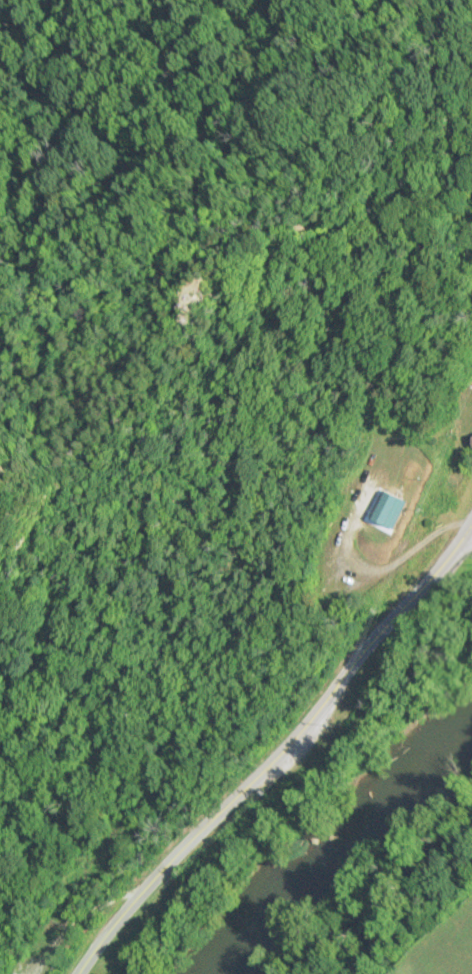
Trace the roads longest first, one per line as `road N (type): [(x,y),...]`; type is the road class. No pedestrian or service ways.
road 1 (tertiary): [(471,515),(362,646),(301,736),(191,831),(68,973)]

